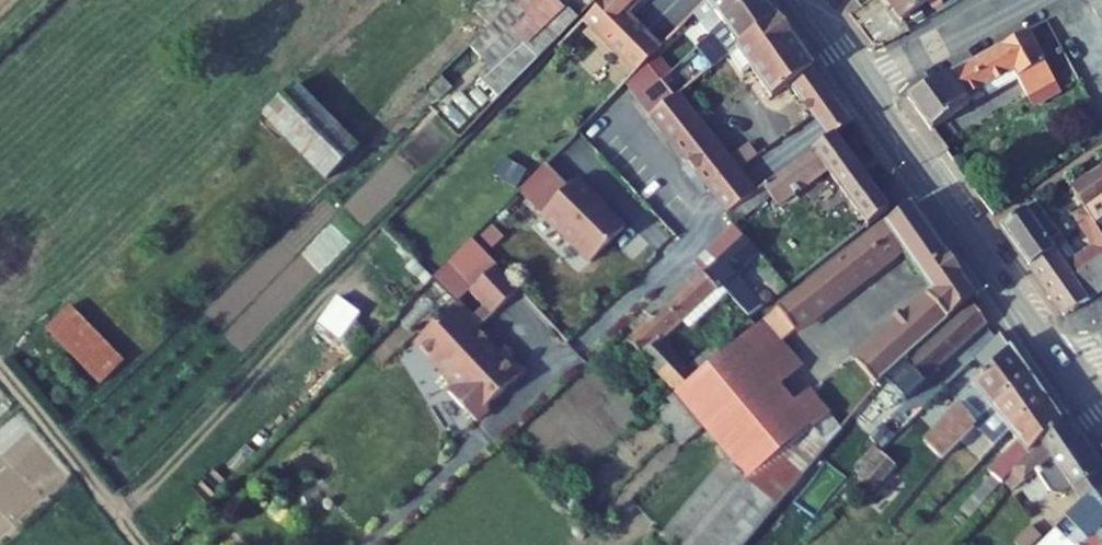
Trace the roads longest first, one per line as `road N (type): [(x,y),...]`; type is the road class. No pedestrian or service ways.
road 1 (secondary): [(863,92),(1057,362)]
road 2 (track): [(0,369),(143,544)]
road 3 (residential): [(863,92),(1029,0)]

